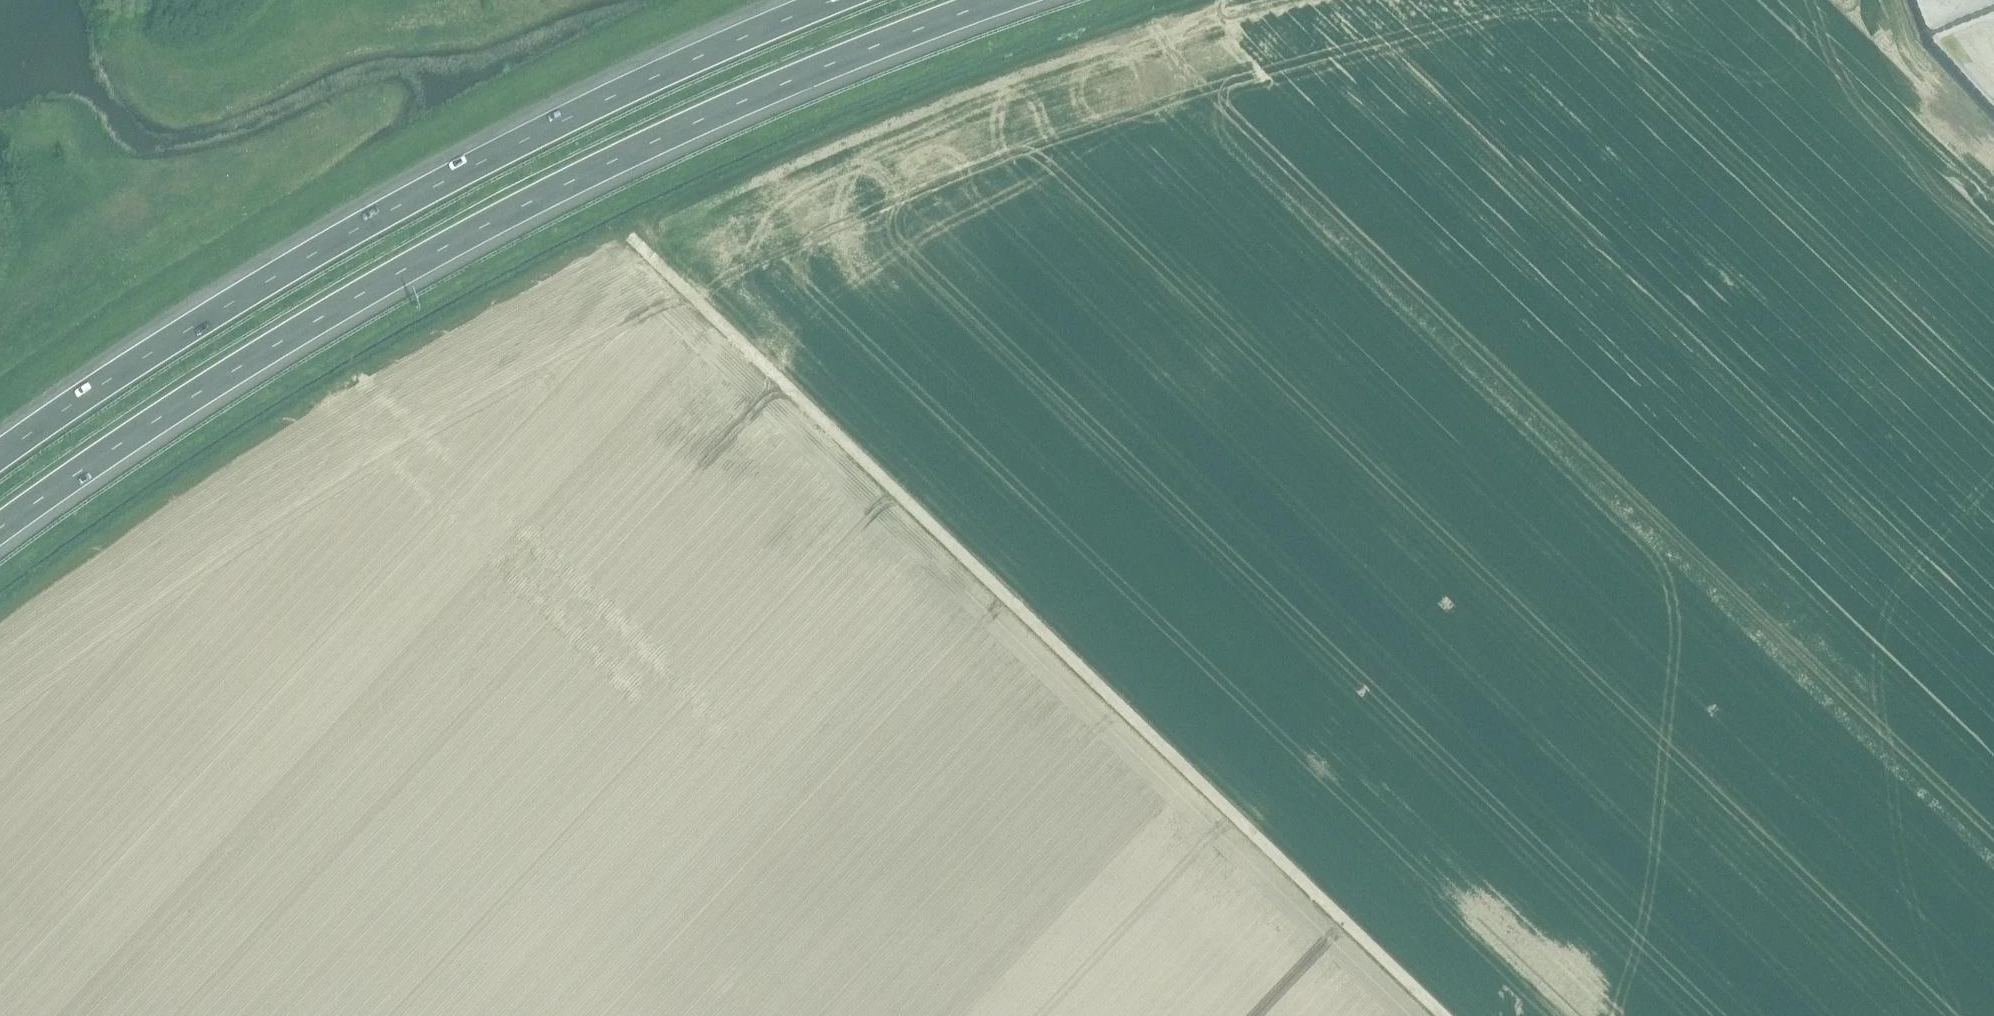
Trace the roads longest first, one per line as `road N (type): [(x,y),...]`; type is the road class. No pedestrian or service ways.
road 1 (motorway): [(0,528),(149,424),(485,225),(761,91),(998,0)]
road 2 (track): [(1447,1015),(627,234)]
road 3 (motorway): [(829,0),(469,168),(134,364),(0,456)]

